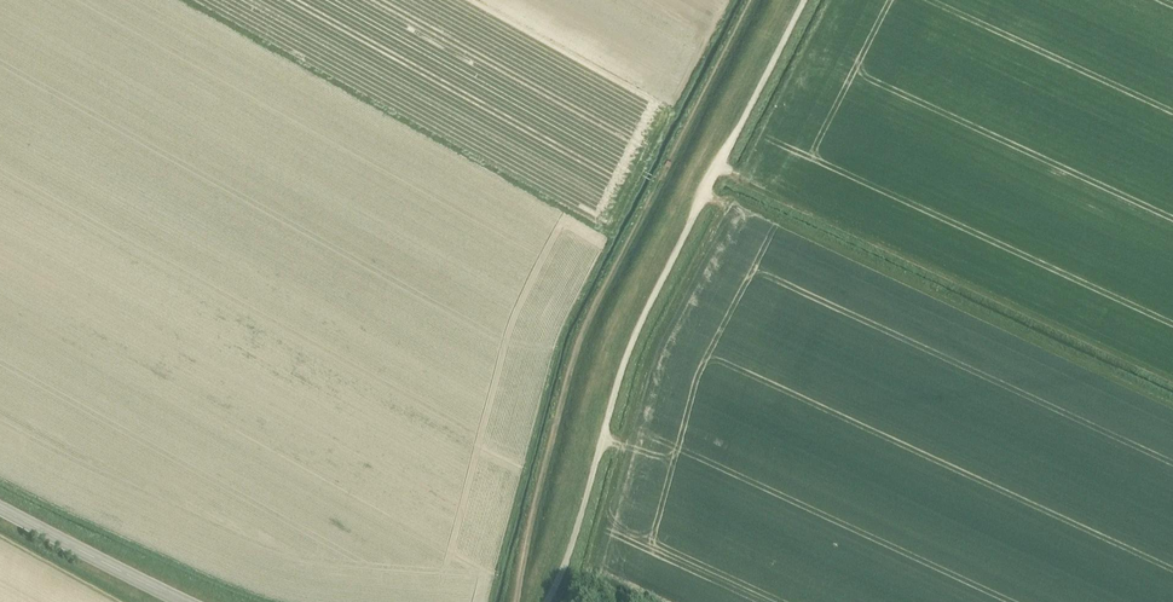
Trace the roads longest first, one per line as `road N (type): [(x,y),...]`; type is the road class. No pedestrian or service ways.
road 1 (unclassified): [(546,601),(623,367),(806,0)]
road 2 (track): [(517,601),(571,371),(750,0)]
road 3 (secondary): [(183,601),(0,508)]

